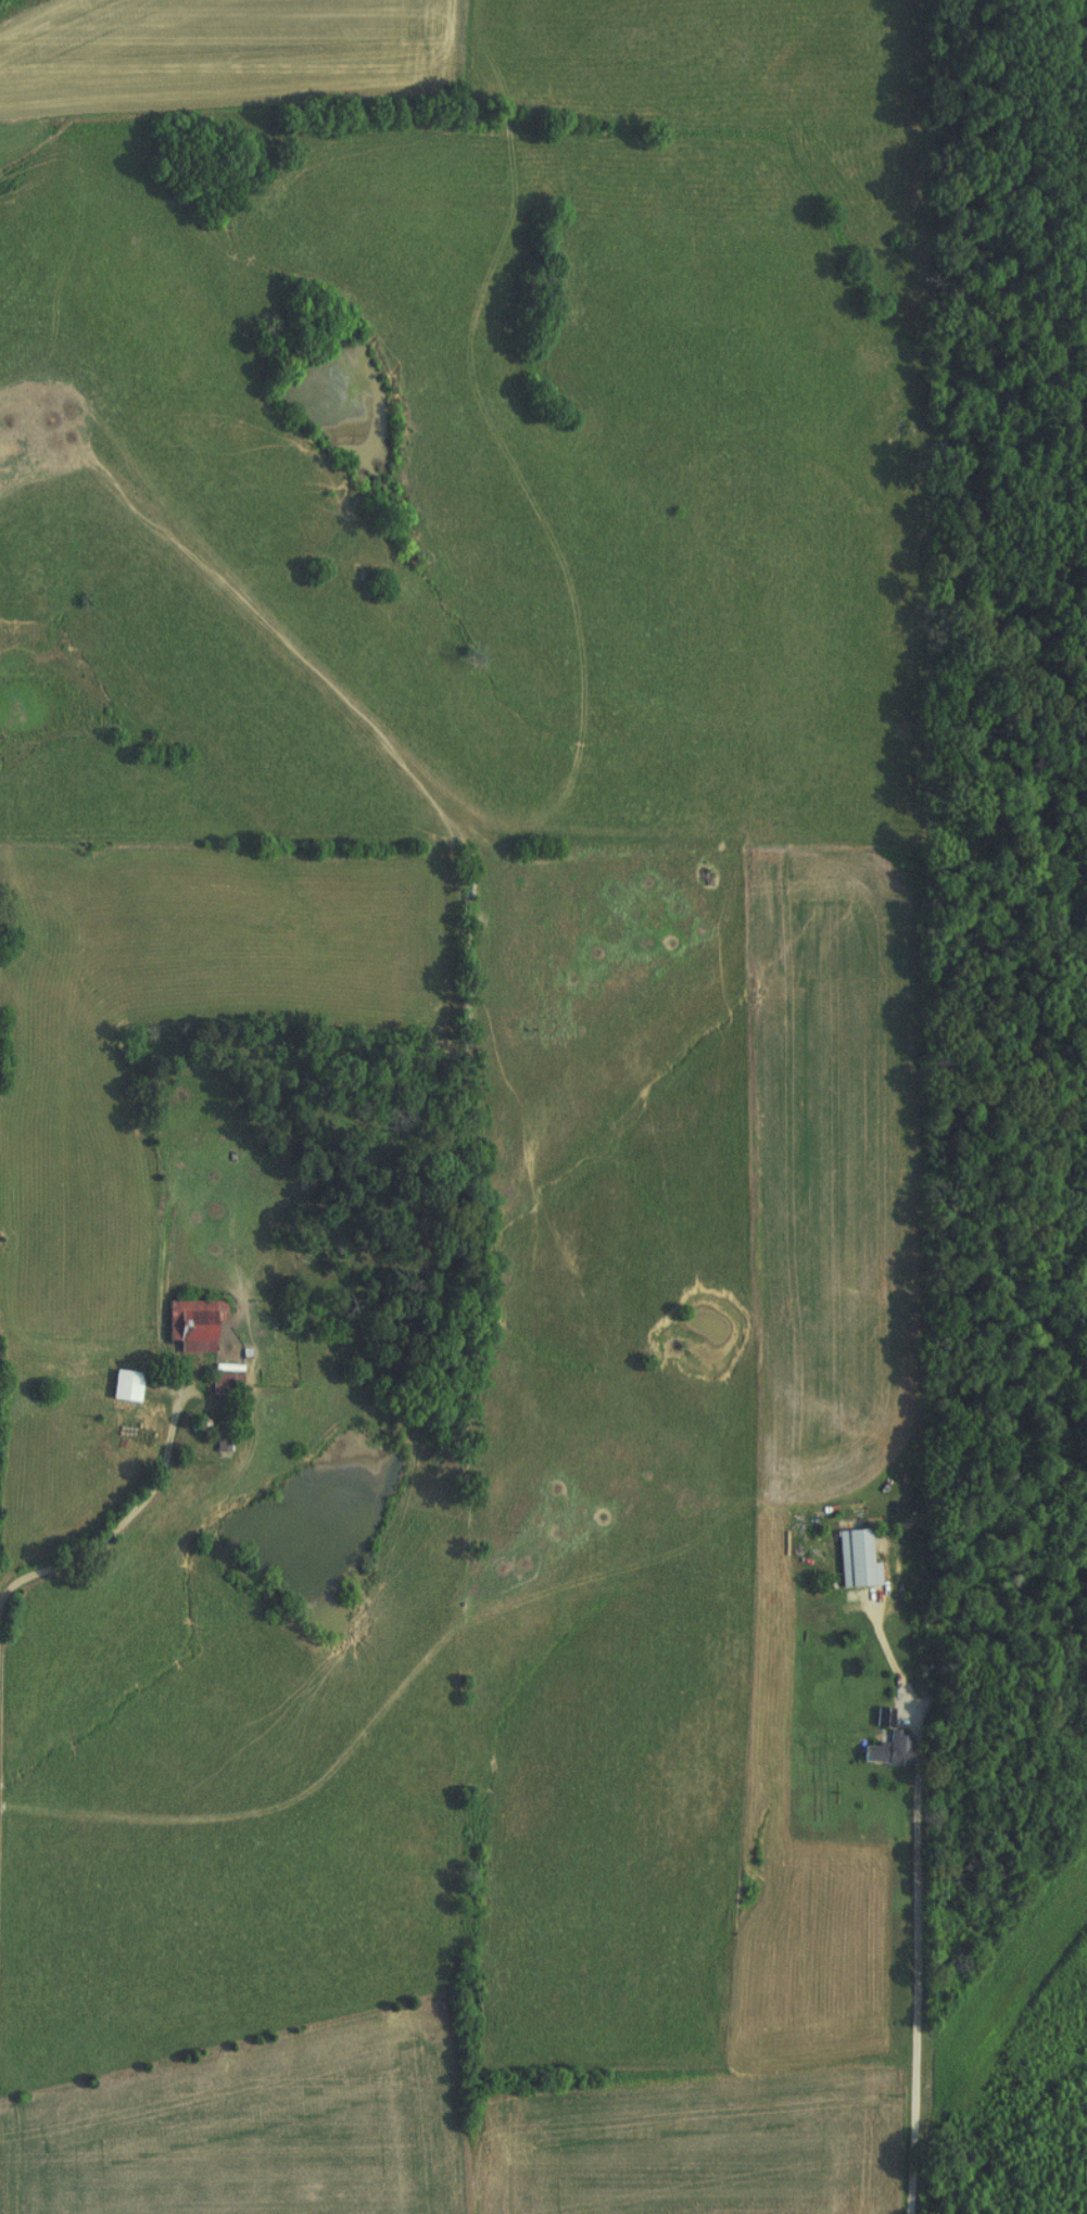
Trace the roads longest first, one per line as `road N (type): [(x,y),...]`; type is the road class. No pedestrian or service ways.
road 1 (residential): [(0,1609),(141,1506),(197,1379)]

